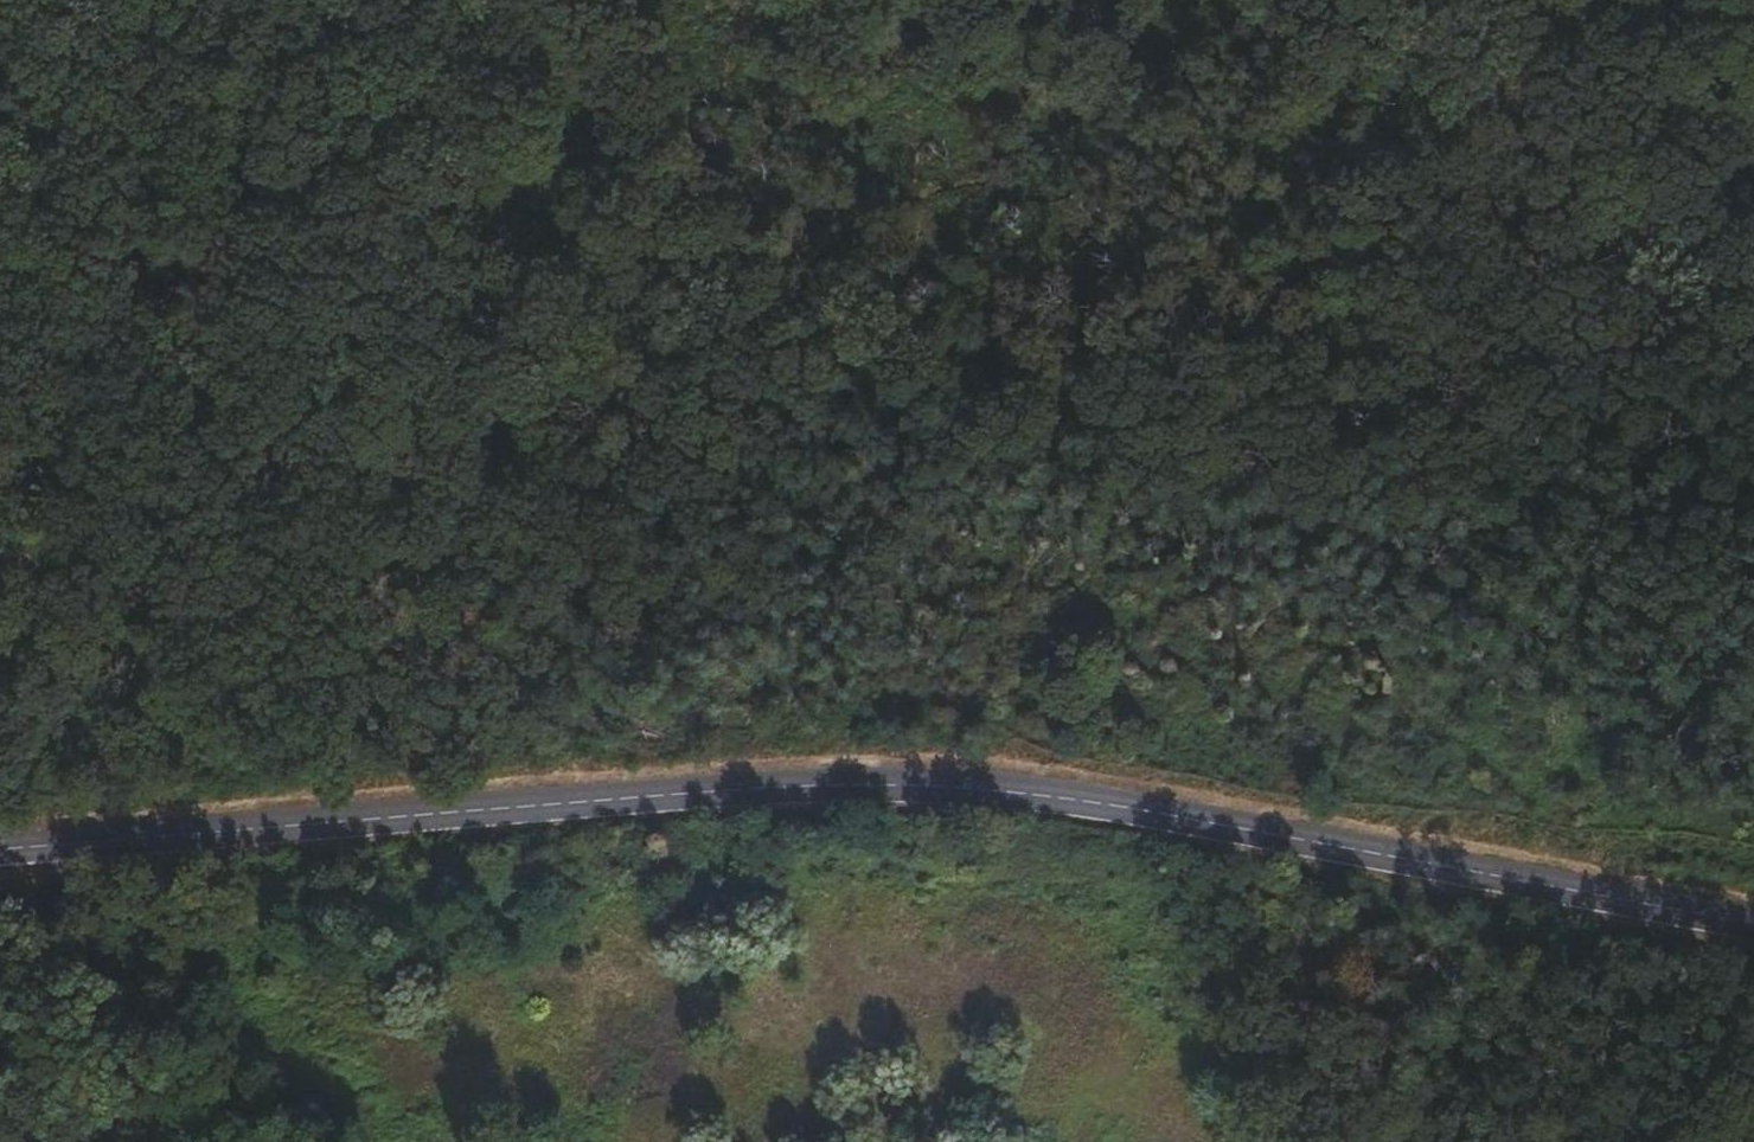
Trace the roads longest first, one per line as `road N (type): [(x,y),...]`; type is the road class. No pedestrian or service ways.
road 1 (tertiary): [(0,850),(736,790),(991,788),(1753,925)]

